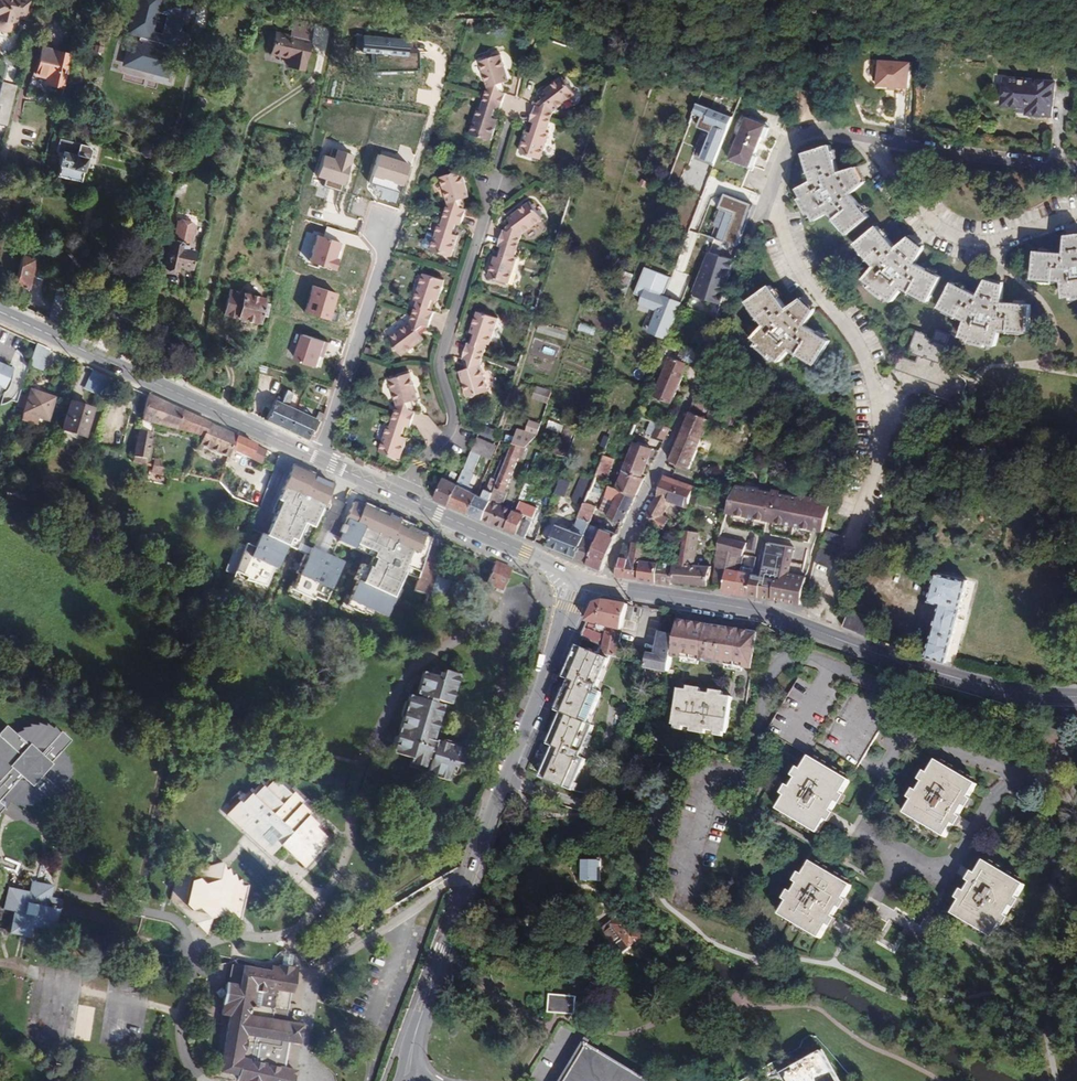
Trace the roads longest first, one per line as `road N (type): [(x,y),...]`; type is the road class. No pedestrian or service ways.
road 1 (residential): [(789,143),(786,233),(799,268),(865,354),(886,426),(862,515),(815,631)]
road 2 (residential): [(603,585),(725,322),(789,143)]
road 3 (primary): [(0,313),(399,495)]
road 4 (tertiary): [(438,969),(582,577)]
road 5 (residential): [(399,495),(456,429),(460,415),(441,362),(517,120)]
road 6 (residential): [(1002,777),(943,746),(924,742),(894,751),(858,821),(951,874)]
road 7 (primary): [(815,631),(1022,694),(1075,698)]
road 8 (residential): [(1076,214),(969,241),(923,218),(890,185),(874,160),(872,140)]
road 9 (primary): [(603,585),(763,613),(815,631)]
road 10 (residential): [(1076,167),(872,140)]
road 11 (primary): [(399,495),(582,577)]
road 12 (residential): [(1075,698),(1049,769),(1037,778),(1002,777)]

